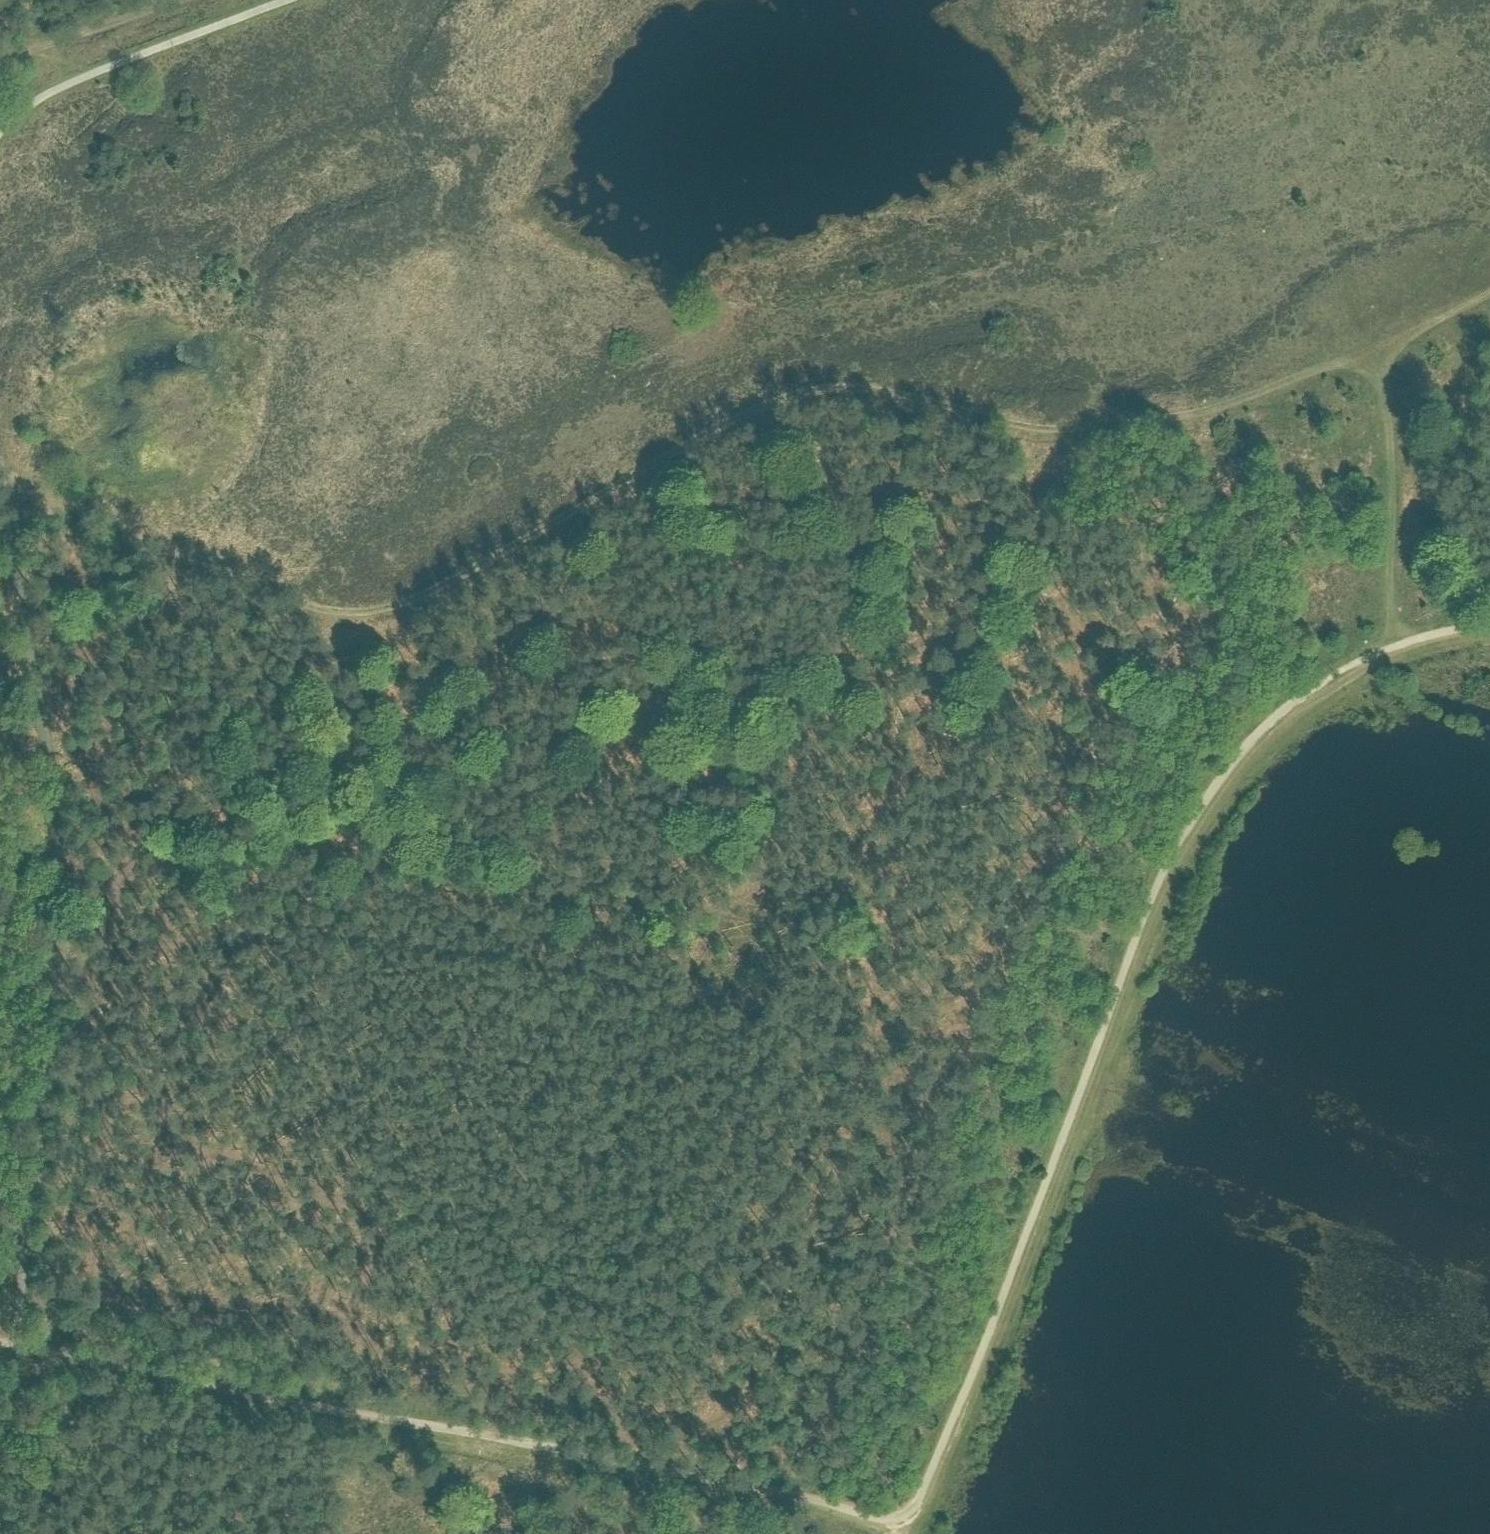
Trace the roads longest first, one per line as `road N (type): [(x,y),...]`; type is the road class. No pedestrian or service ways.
road 1 (track): [(1489,628),(1410,644),(1327,688),(1275,730),(1218,799),(1159,902),(968,1405),(923,1509),(900,1529),(69,1366)]
road 2 (track): [(64,485),(330,608),(379,608),(427,595),(774,391),(839,379),(883,382),(1034,425),(1175,417),(1382,345),(1489,294)]
road 3 (track): [(1387,655),(1393,458),(1382,345)]
road 4 (track): [(0,52),(161,0)]

